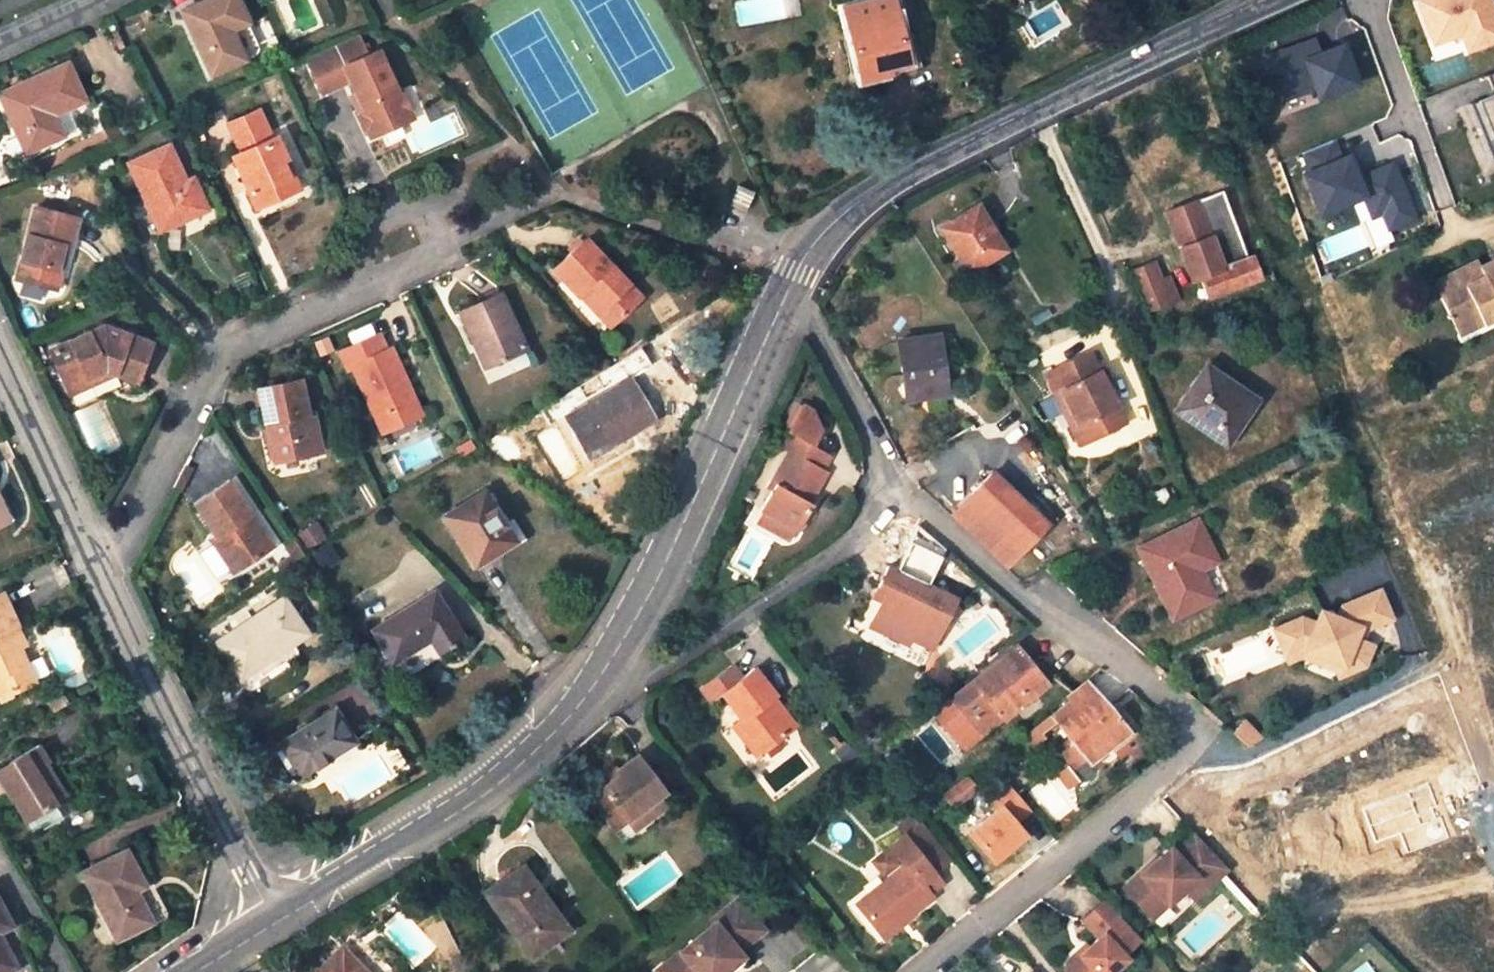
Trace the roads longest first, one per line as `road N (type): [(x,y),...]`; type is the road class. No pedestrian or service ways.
road 1 (residential): [(921,971),(1183,756),(1188,724),(1158,687),(1046,621),(899,486)]
road 2 (unclassified): [(784,293),(819,235),(893,179),(1263,0)]
road 3 (unclassified): [(582,695),(630,628),(784,293)]
road 4 (unclassified): [(96,562),(272,919)]
road 5 (residential): [(582,695),(645,677),(732,620),(858,534),(899,486)]
road 6 (unclassified): [(272,919),(463,804),(582,695)]
road 7 (residential): [(96,562),(116,550),(222,354),(347,296)]
road 8 (unclassified): [(0,357),(96,562)]
road 9 (residential): [(899,486),(808,317),(784,293)]
road 10 (residential): [(347,296),(440,254),(416,204),(370,225)]

